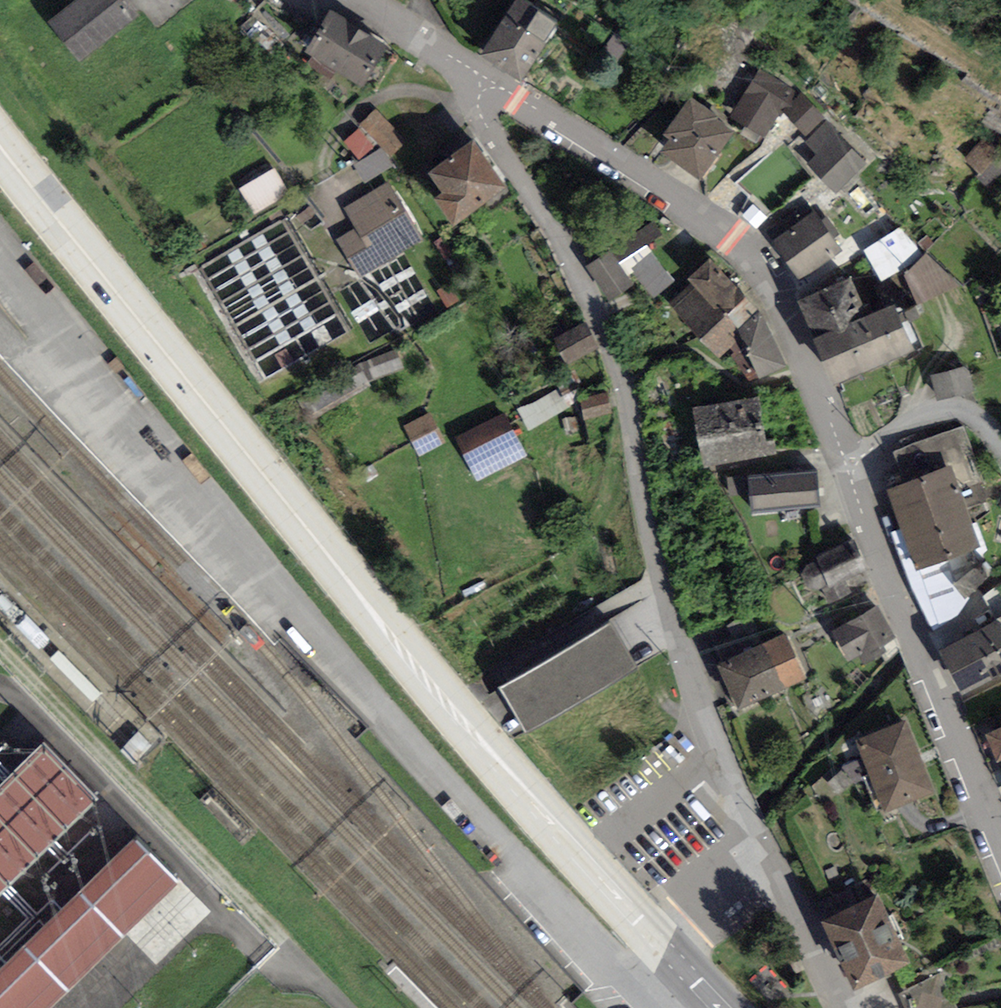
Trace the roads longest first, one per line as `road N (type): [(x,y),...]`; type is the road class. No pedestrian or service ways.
road 1 (primary): [(665,950),(494,759),(0,145)]
road 2 (residential): [(769,857),(720,756),(668,602),(624,380),(585,280),(476,103),(480,79)]
road 3 (residential): [(846,465),(774,285),(747,246),(480,79)]
road 4 (track): [(0,647),(315,975)]
road 5 (residential): [(1000,843),(846,465)]
road 6 (residential): [(1000,446),(974,417),(955,413),(921,421),(846,465)]
road 7 (residential): [(837,1007),(769,857)]
road 8 (residential): [(480,79),(358,0)]
road 9 (residential): [(769,857),(665,950)]

